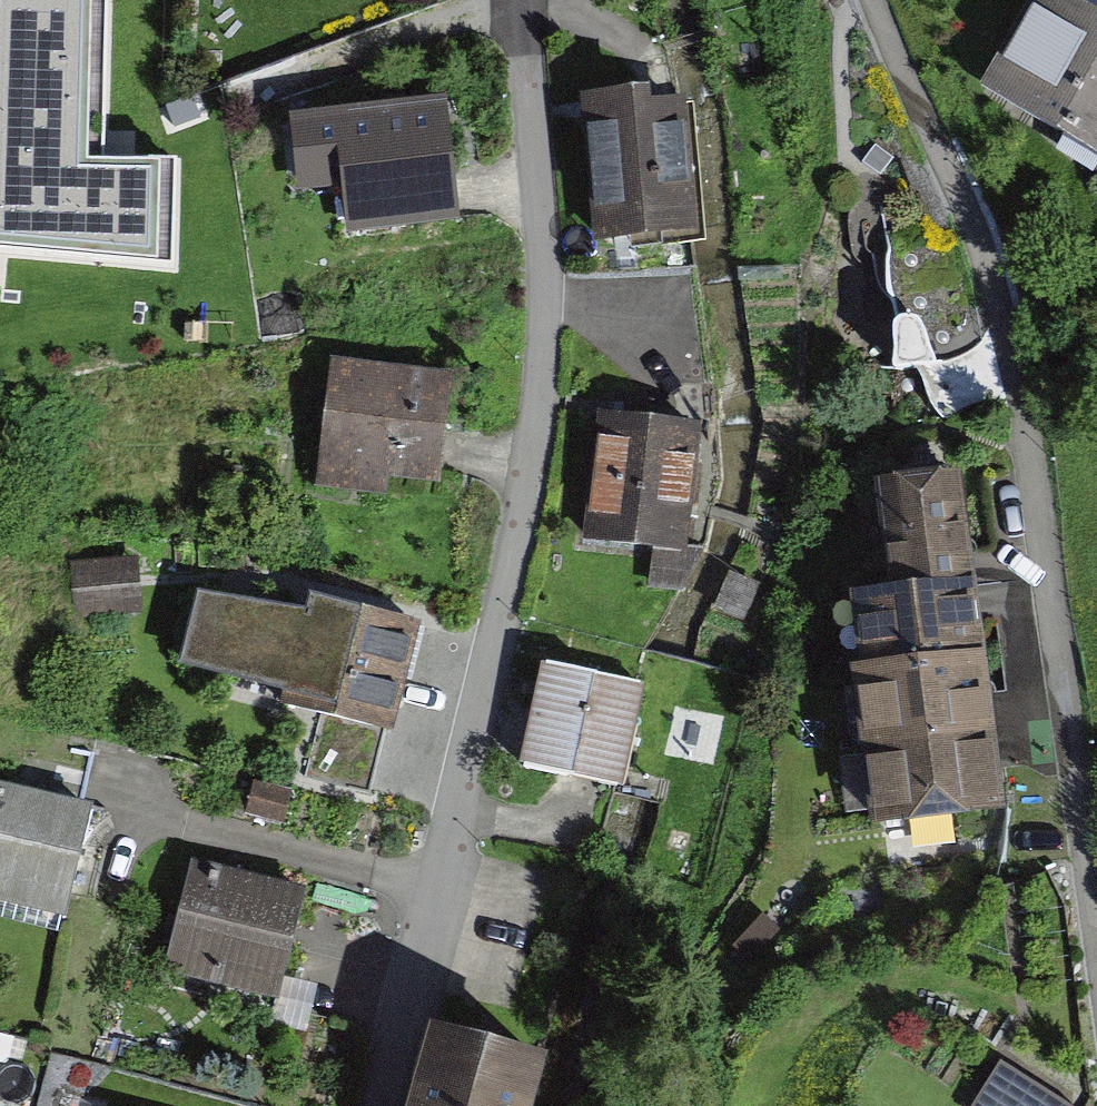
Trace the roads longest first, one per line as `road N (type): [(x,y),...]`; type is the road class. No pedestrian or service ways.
road 1 (residential): [(376,1105),(527,486),(544,262),(524,0)]
road 2 (residential): [(1026,428),(1096,949)]

